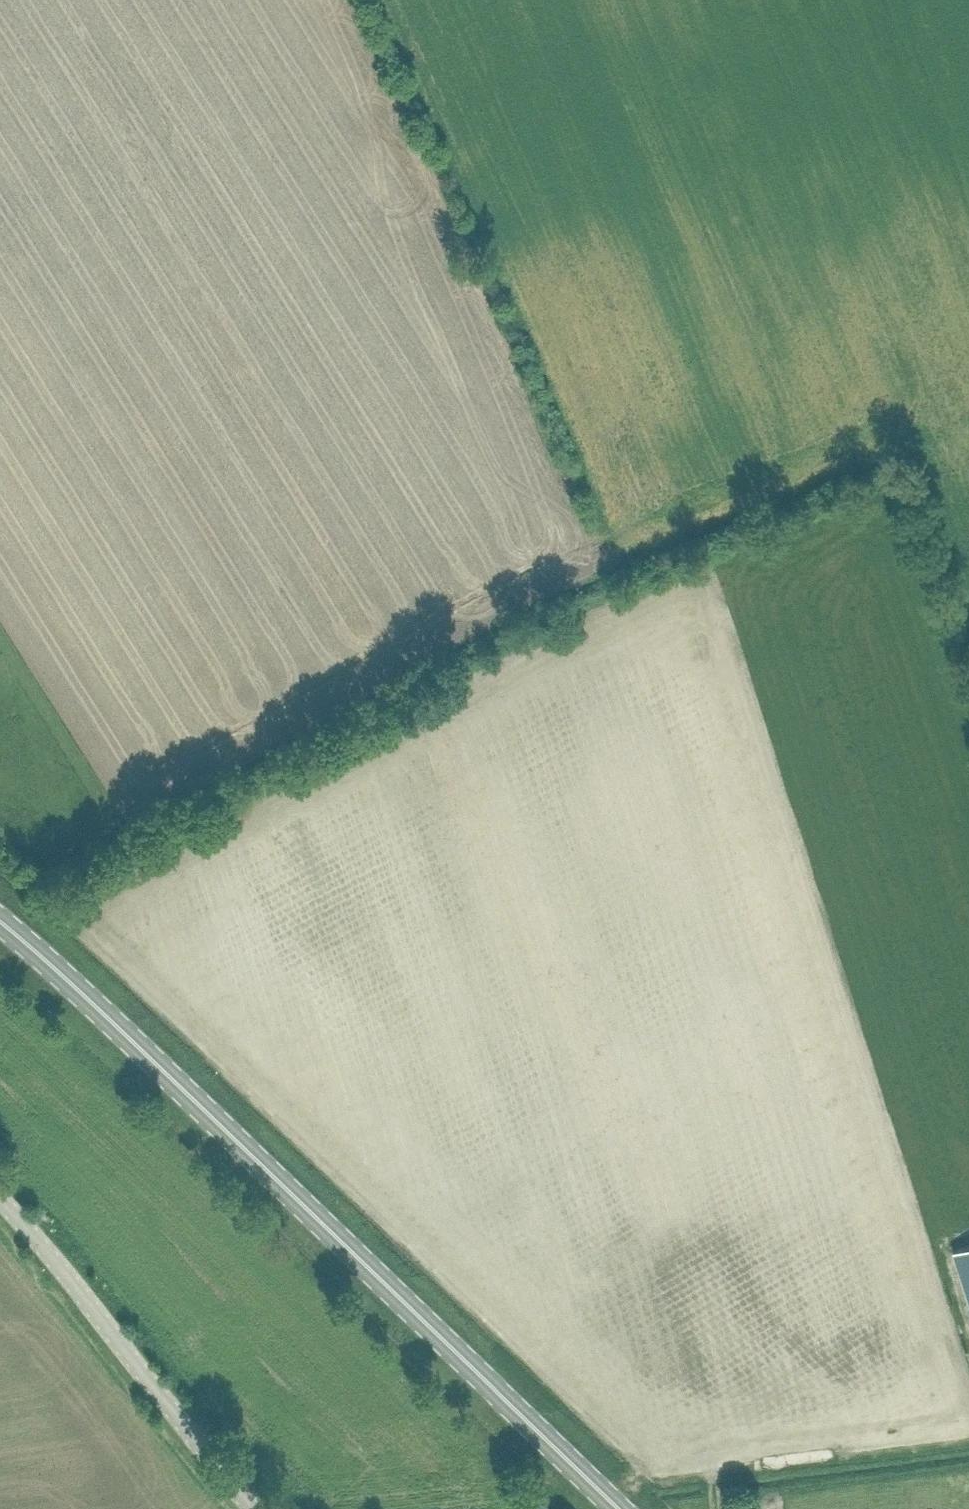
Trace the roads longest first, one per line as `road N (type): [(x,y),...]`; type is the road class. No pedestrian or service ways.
road 1 (primary): [(620,1508),(0,921)]
road 2 (unclassified): [(253,1508),(0,1199)]

